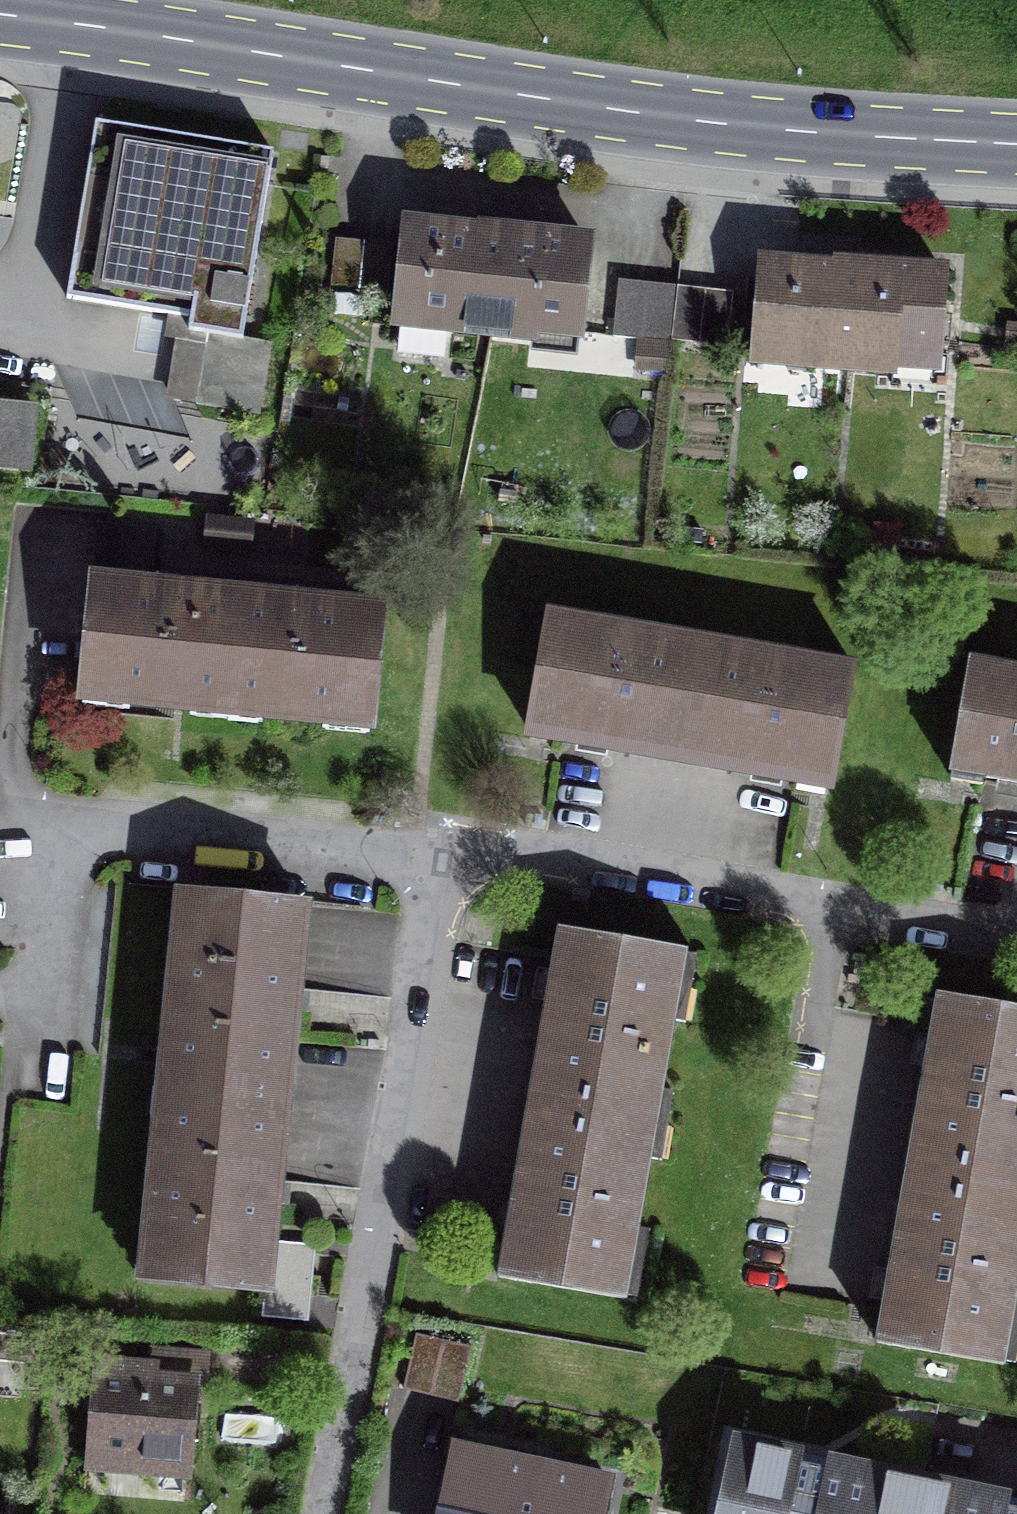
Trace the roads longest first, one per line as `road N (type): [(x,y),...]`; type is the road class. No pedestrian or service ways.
road 1 (secondary): [(0,14),(746,123),(1016,149)]
road 2 (residential): [(321,1513),(454,876)]
road 3 (residential): [(454,876),(499,862),(1016,948)]
road 4 (residential): [(454,876),(43,830)]

